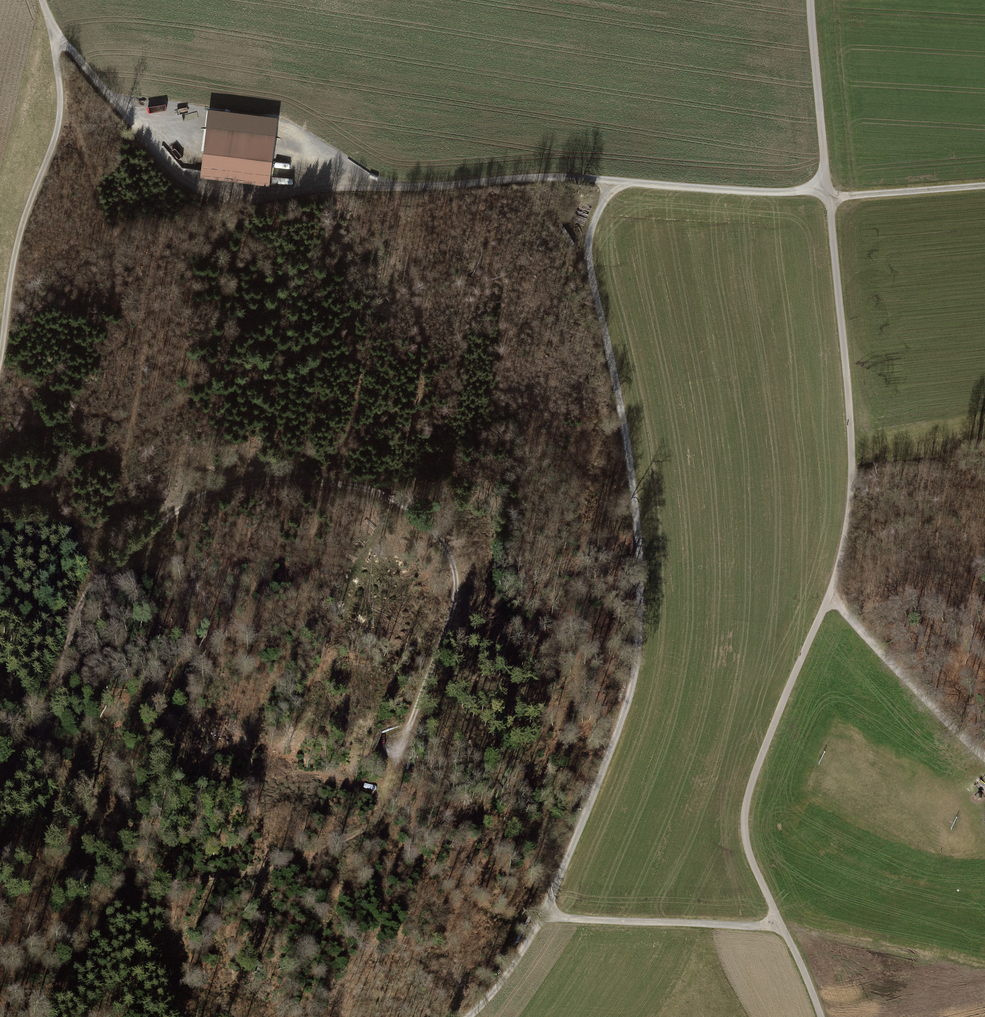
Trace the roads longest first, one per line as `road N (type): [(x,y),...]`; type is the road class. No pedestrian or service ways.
road 1 (track): [(821,1016),(759,879),(746,825),(758,760),(830,596),(850,509),(848,390),(810,0)]
road 2 (track): [(984,187),(843,197),(815,189),(549,177),(218,194),(168,166),(118,94),(51,31)]
road 3 (track): [(0,787),(47,710),(67,626),(115,563),(198,497),(227,484),(276,480),(355,488),(425,521),(458,558),(436,655),(380,818)]
road 4 (track): [(543,916),(622,722),(643,618),(633,485),(589,264),(589,239),(614,181)]
road 5 (track): [(51,31),(57,132),(14,261),(0,361)]
road 6 (track): [(782,926),(543,916)]
road 7 (track): [(984,769),(830,596)]
road 8 (track): [(543,916),(468,1016)]

